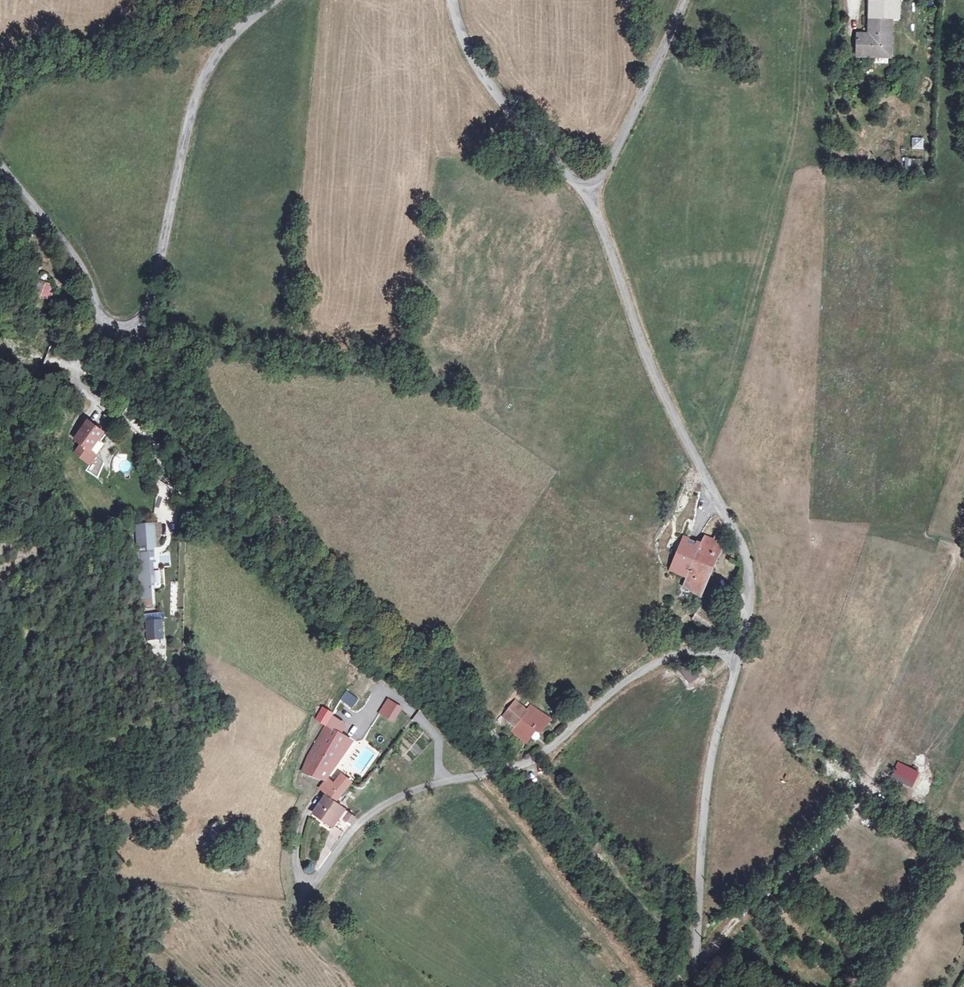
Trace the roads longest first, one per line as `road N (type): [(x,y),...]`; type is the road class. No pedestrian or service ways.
road 1 (residential): [(318,798),(297,851),(308,884),(384,806),(426,786),(537,757),(649,666),(710,649),(738,661)]
road 2 (unclassified): [(270,0),(225,39),(205,76),(156,295),(139,327),(118,329),(96,312),(73,252),(0,153)]
road 3 (unclassified): [(589,190),(653,369),(749,552),(754,596),(738,661)]
road 4 (unclassified): [(738,661),(708,790),(696,986)]
road 5 (track): [(697,963),(882,789)]
road 6 (unclassified): [(589,190),(556,165),(482,72),(454,0)]
road 7 (unclassified): [(687,0),(611,166),(589,190)]
road 8 (track): [(123,329),(114,367),(126,420),(161,495)]

